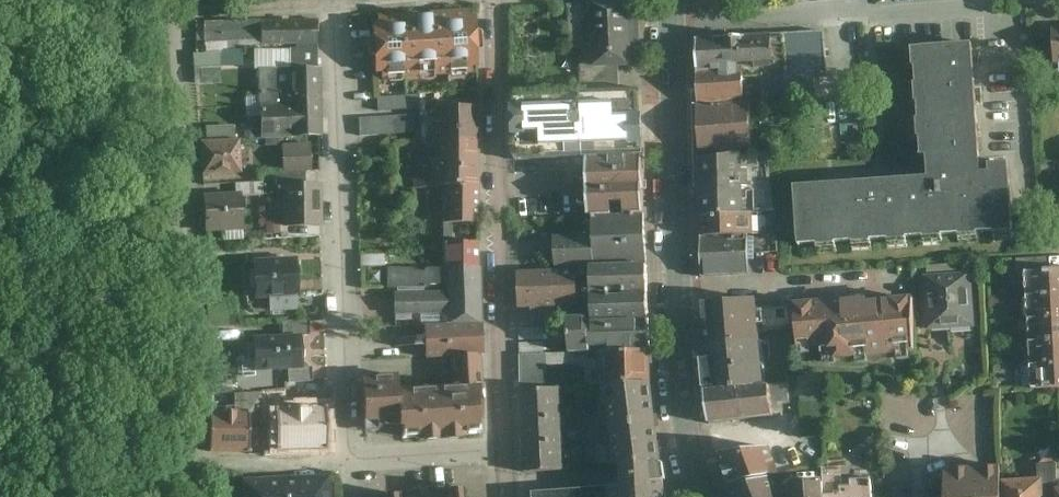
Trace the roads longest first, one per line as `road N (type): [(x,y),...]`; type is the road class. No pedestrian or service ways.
road 1 (residential): [(197,395),(181,12),(329,0)]
road 2 (tertiary): [(676,20),(682,334),(689,427),(707,496)]
road 3 (residential): [(344,461),(329,0)]
road 4 (residential): [(496,0),(507,451)]
road 5 (residential): [(676,20),(996,4)]
road 6 (residential): [(507,451),(344,461)]
road 7 (residential): [(344,461),(198,463)]

